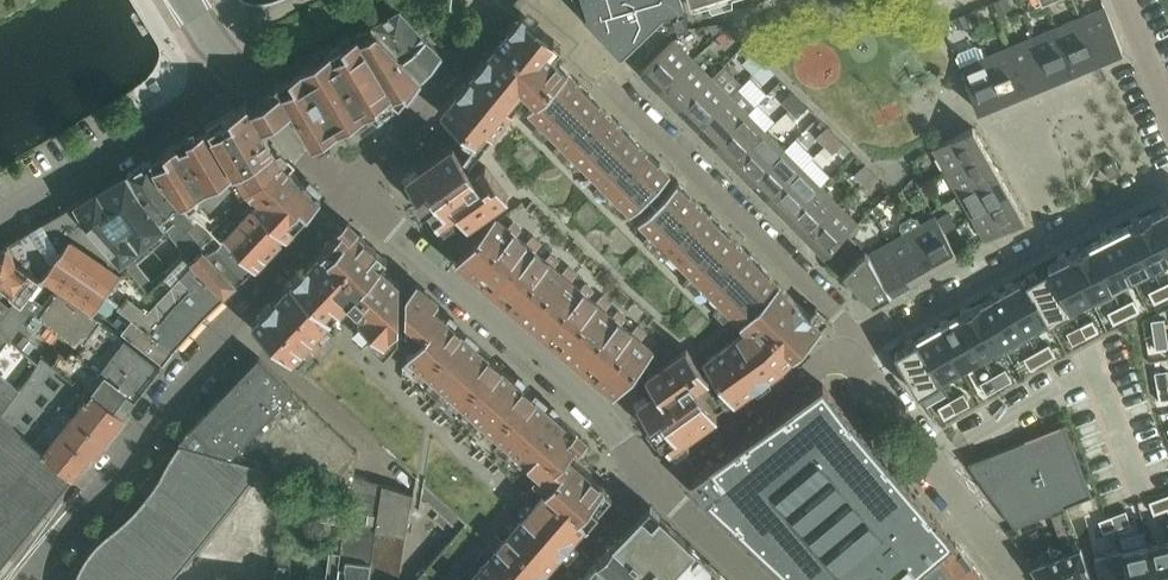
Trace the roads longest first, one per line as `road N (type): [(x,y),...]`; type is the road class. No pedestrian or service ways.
road 1 (residential): [(25,579),(348,189)]
road 2 (residential): [(658,482),(348,189)]
road 3 (residential): [(856,348),(834,313),(605,64)]
road 4 (residential): [(856,348),(898,335),(1167,181)]
road 5 (residential): [(0,225),(220,95),(230,66)]
road 6 (residential): [(1018,579),(870,380),(856,348)]
road 7 (residential): [(348,189),(503,0)]
road 8 (residential): [(658,482),(818,356),(856,348)]
road 9 (residential): [(348,189),(230,66)]
road 10 (residential): [(759,579),(658,482)]
road 11 (residential): [(567,579),(658,482)]

